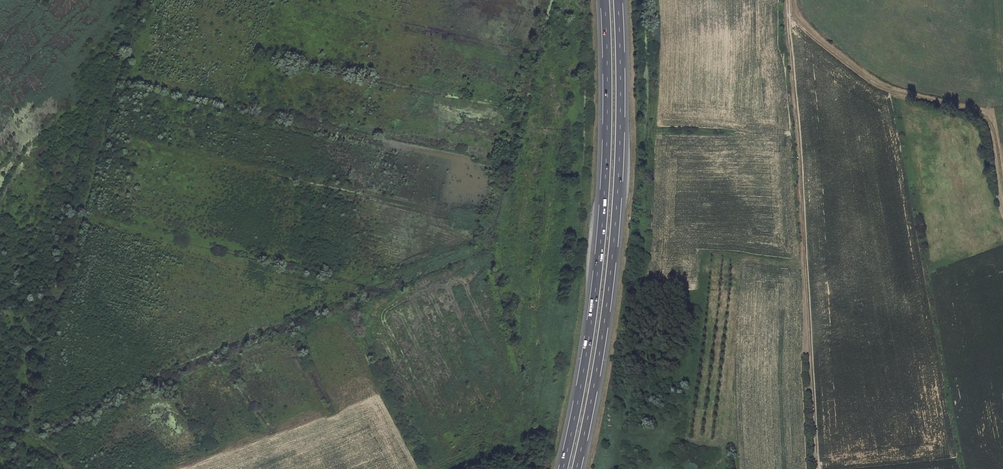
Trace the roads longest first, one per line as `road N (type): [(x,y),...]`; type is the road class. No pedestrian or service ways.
road 1 (motorway): [(576,468),(615,230),(618,0)]
road 2 (motorway): [(605,0),(602,227),(563,468)]
road 3 (track): [(787,0),(819,468)]
road 4 (track): [(788,12),(885,89),(980,114),(991,124),(1002,170)]

